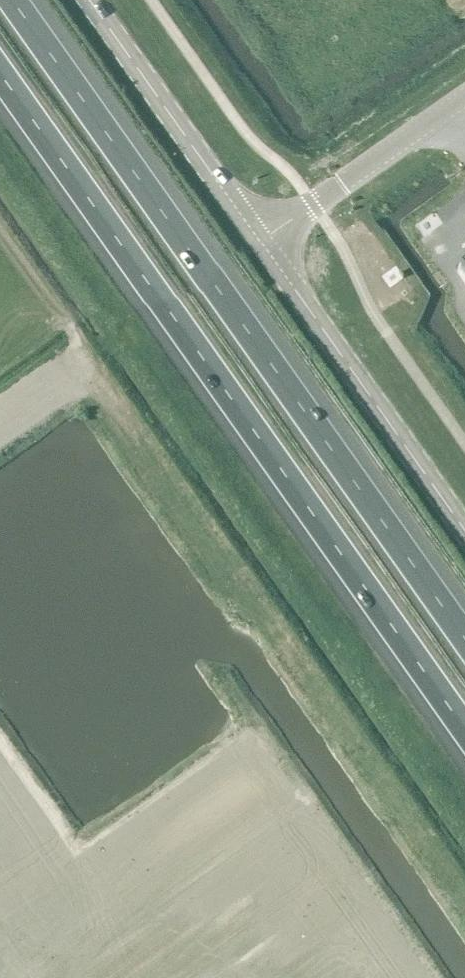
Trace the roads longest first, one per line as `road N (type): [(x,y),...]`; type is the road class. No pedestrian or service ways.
road 1 (motorway): [(0,76),(464,734)]
road 2 (motorway): [(464,642),(13,0)]
road 3 (tertiary): [(464,534),(260,243)]
road 4 (tertiary): [(260,243),(91,0)]
road 5 (unclassified): [(260,243),(464,100)]

